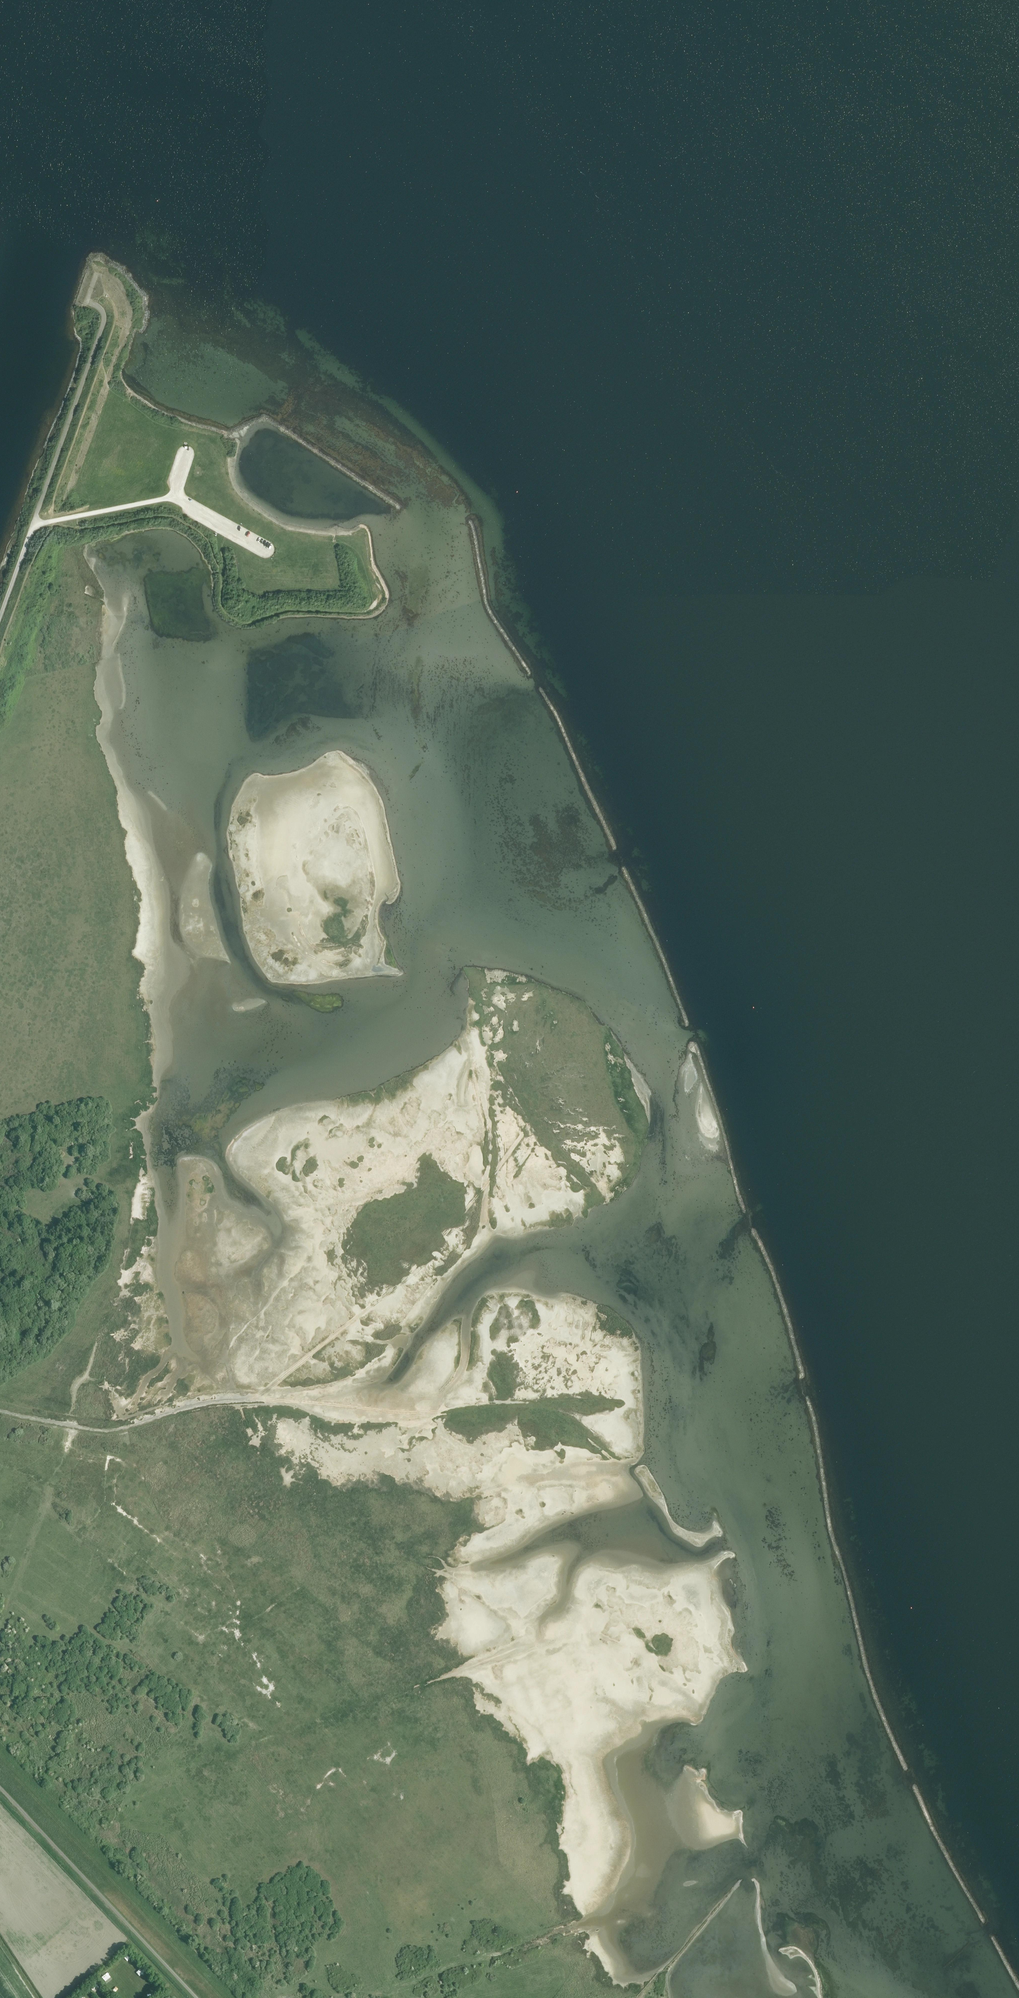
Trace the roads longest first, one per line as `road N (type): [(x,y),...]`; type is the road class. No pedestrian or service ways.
road 1 (unclassified): [(0,621),(103,323),(88,298),(96,274)]
road 2 (unclassified): [(197,1997),(0,1786)]

